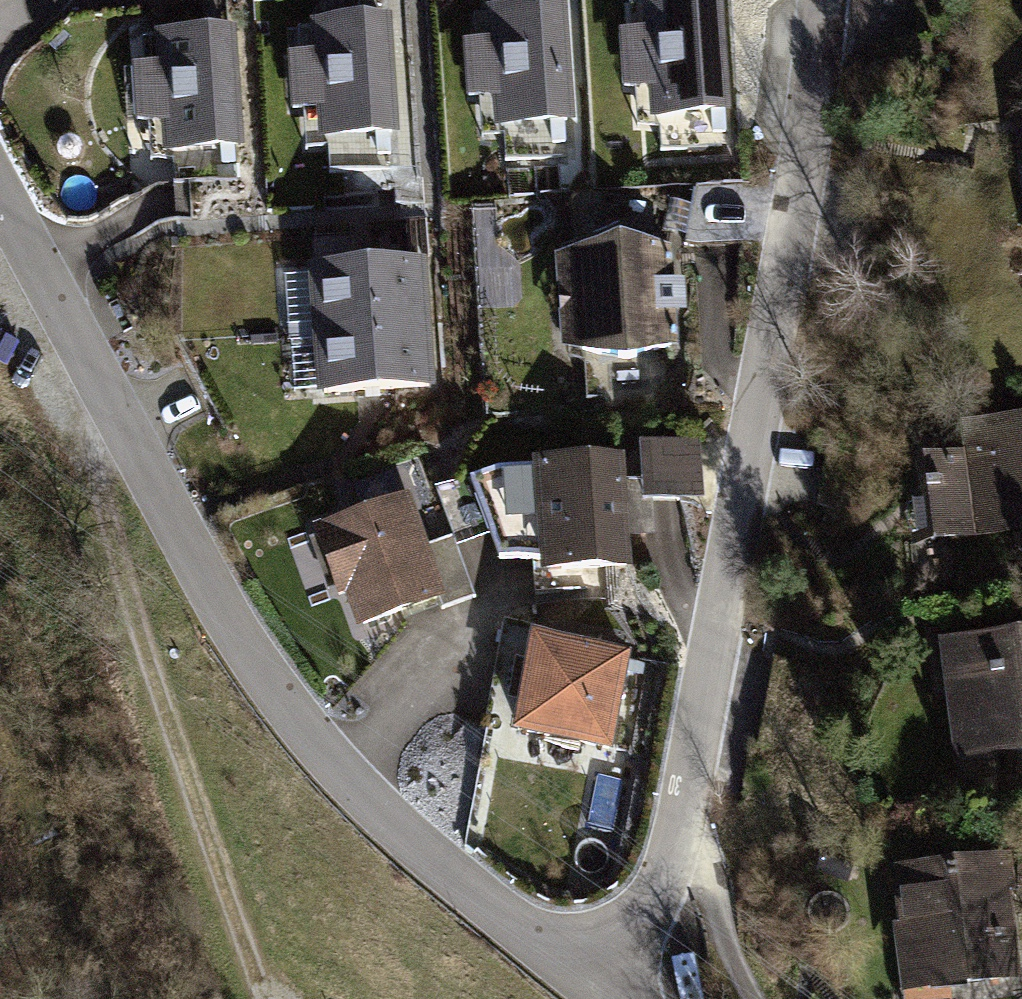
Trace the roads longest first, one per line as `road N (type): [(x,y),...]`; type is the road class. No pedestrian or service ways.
road 1 (residential): [(829,0),(682,828),(639,922),(569,971),(393,828),(274,682),(123,424),(0,188)]
road 2 (track): [(259,998),(117,563),(103,479),(123,424)]
road 3 (track): [(752,998),(682,828)]

